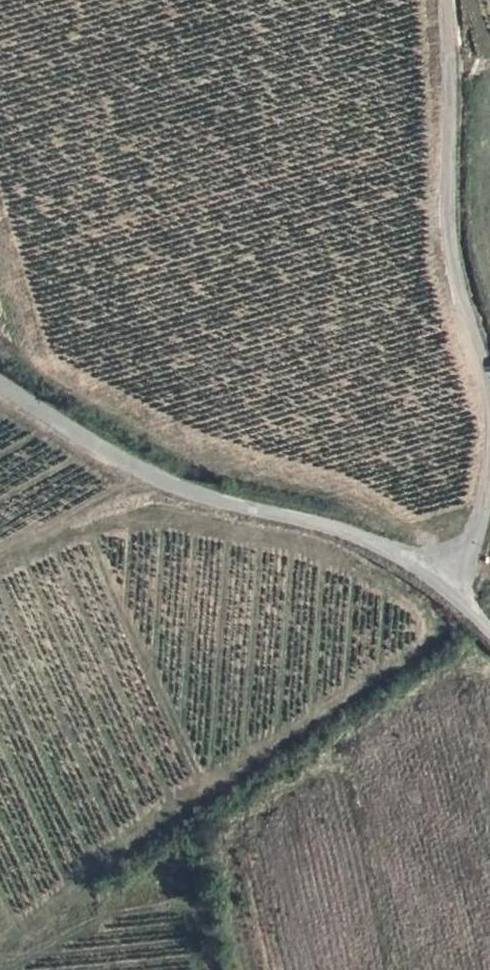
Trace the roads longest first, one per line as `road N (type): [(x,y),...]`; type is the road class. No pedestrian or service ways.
road 1 (unclassified): [(433,580),(360,538),(163,481),(0,383)]
road 2 (unclassified): [(489,387),(452,234),(446,0)]
road 3 (unclassified): [(433,580),(468,543),(489,465)]

